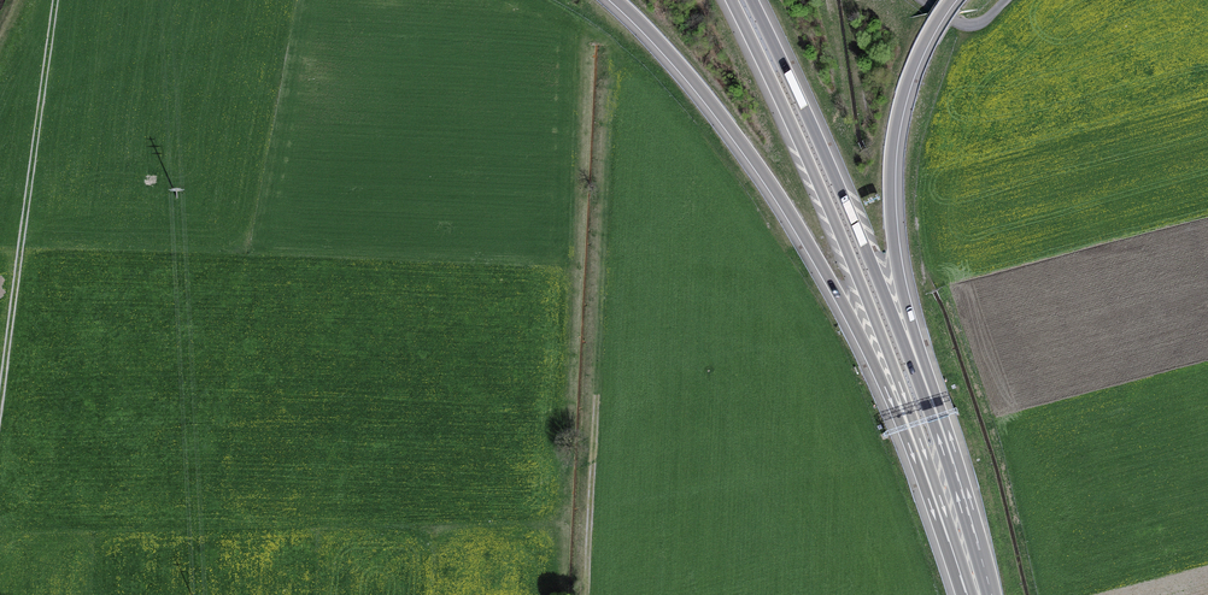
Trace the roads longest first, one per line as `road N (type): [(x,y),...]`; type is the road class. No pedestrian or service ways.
road 1 (motorway): [(616,0),(695,83),(787,209),(887,395),(972,594)]
road 2 (motorway): [(730,0),(855,272),(976,594)]
road 3 (motorway): [(930,394),(753,0)]
road 4 (track): [(56,0),(0,408)]
road 5 (motorway): [(930,394),(902,292),(891,162),(912,68),(951,0)]
road 6 (motorway): [(982,594),(930,394)]
road 7 (track): [(597,395),(587,594)]

